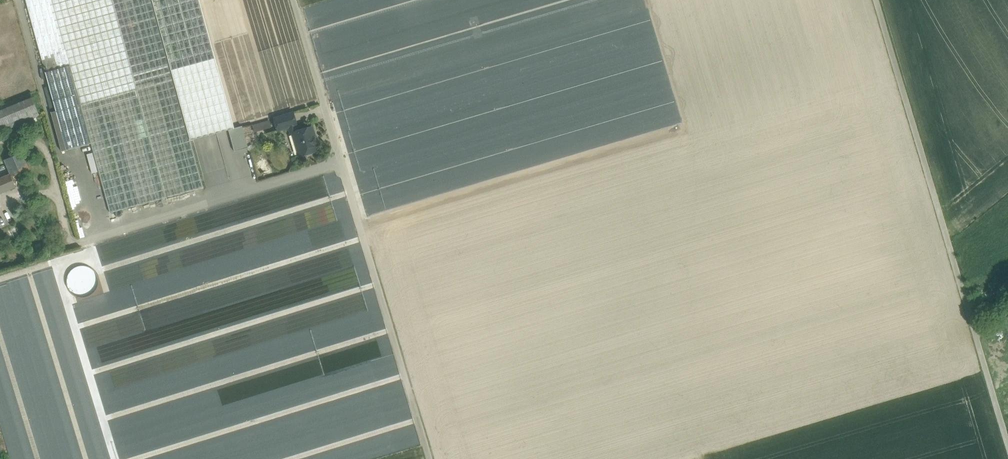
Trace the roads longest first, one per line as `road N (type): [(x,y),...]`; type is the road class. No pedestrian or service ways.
road 1 (unclassified): [(294,0),(433,458)]
road 2 (unclassified): [(1007,448),(876,0)]

